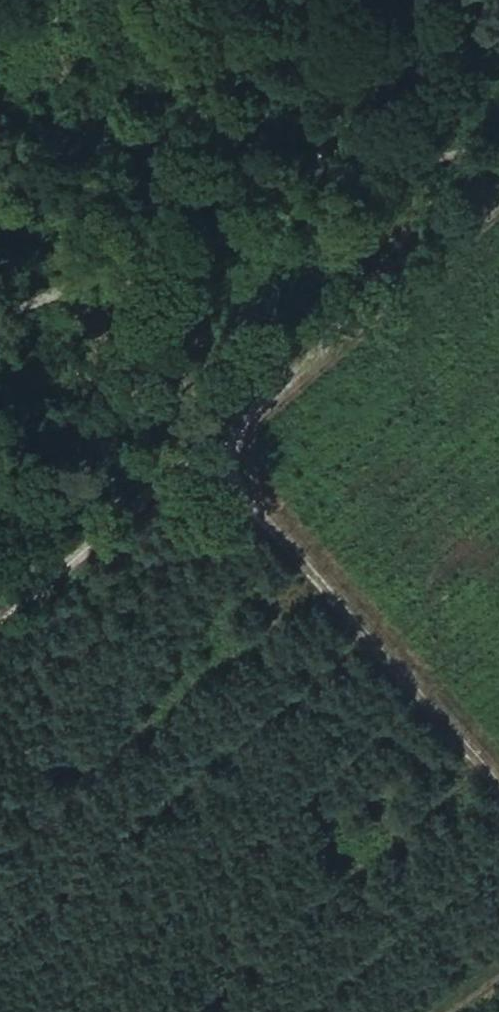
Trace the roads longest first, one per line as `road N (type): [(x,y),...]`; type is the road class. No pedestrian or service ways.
road 1 (track): [(0,635),(498,199)]
road 2 (track): [(498,766),(74,270)]

